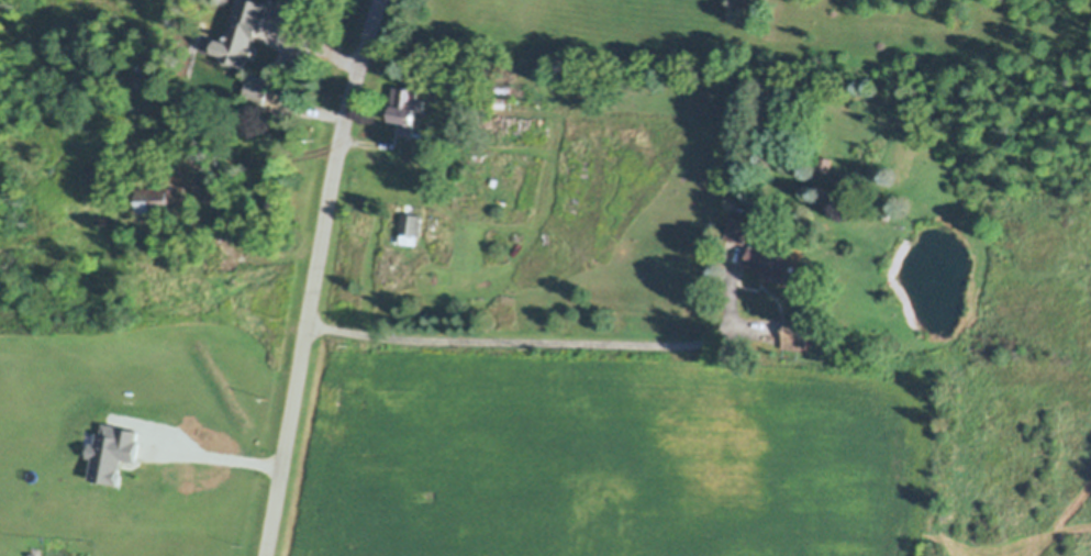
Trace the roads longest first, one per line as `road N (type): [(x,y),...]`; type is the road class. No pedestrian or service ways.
road 1 (residential): [(266,555),(321,251),(333,133),(371,0)]

